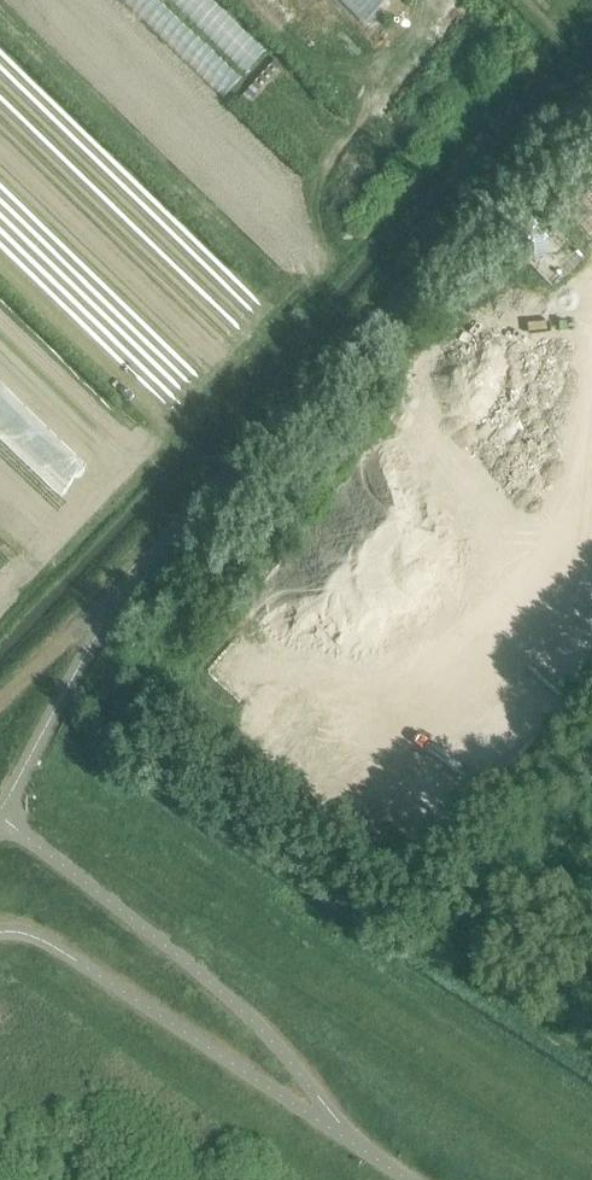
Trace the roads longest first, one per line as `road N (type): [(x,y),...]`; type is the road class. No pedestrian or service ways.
road 1 (track): [(591,835),(454,978)]

